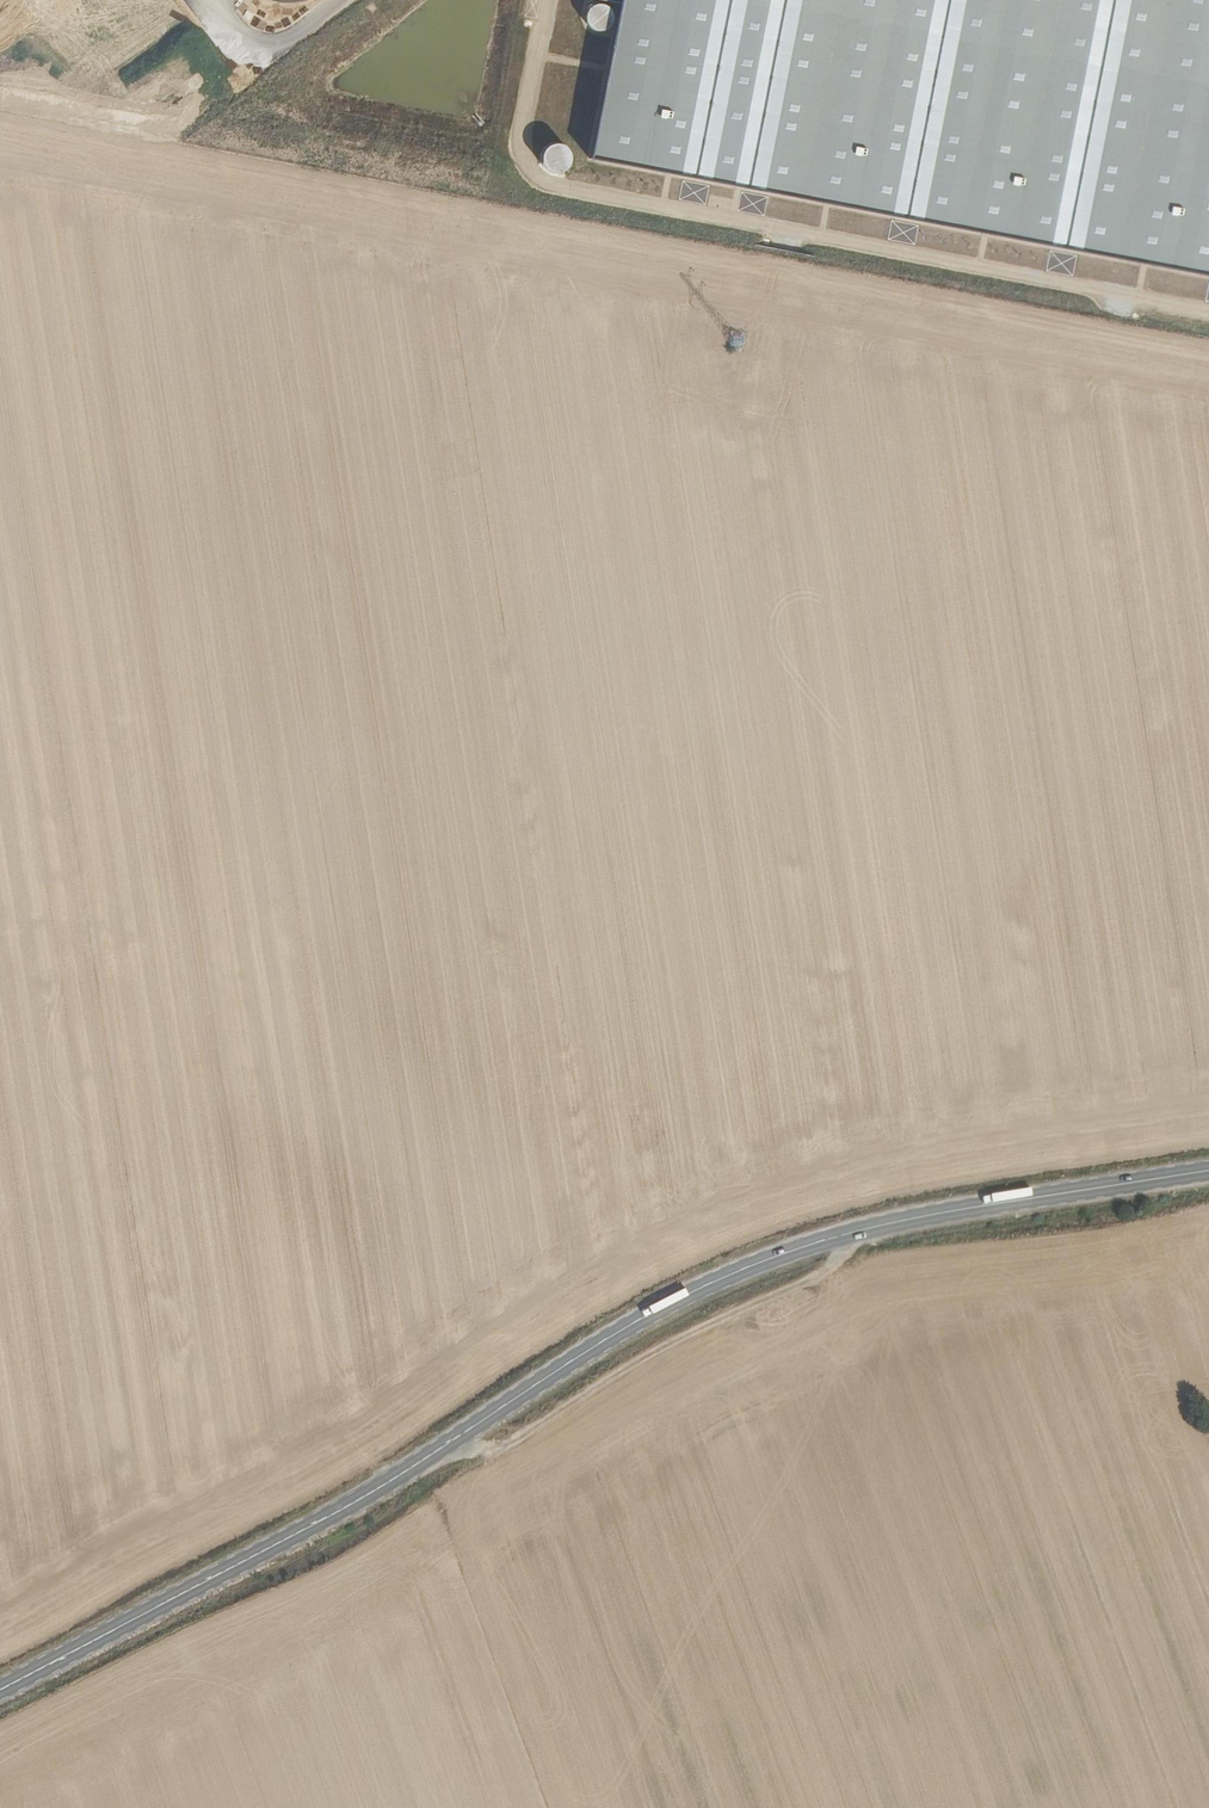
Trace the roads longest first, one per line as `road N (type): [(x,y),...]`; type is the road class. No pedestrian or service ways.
road 1 (tertiary): [(1208,1172),(865,1231),(746,1267),(641,1319),(401,1477),(0,1691)]

